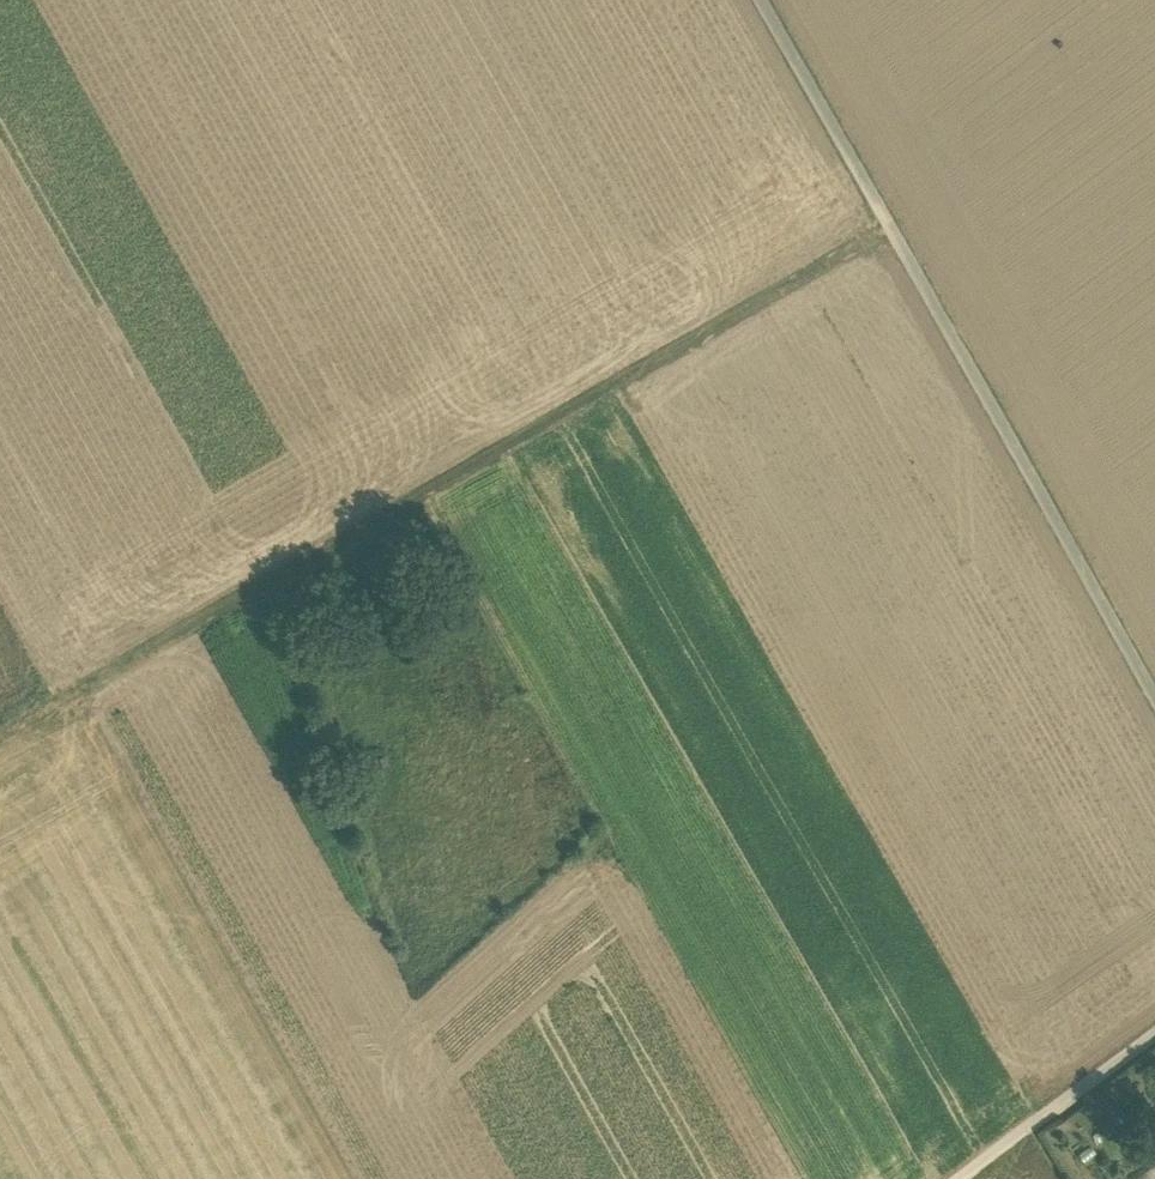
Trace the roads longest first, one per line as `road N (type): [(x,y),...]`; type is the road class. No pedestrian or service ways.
road 1 (track): [(0,755),(904,239)]
road 2 (track): [(767,0),(1154,691)]
road 3 (track): [(1154,1038),(964,1178)]

